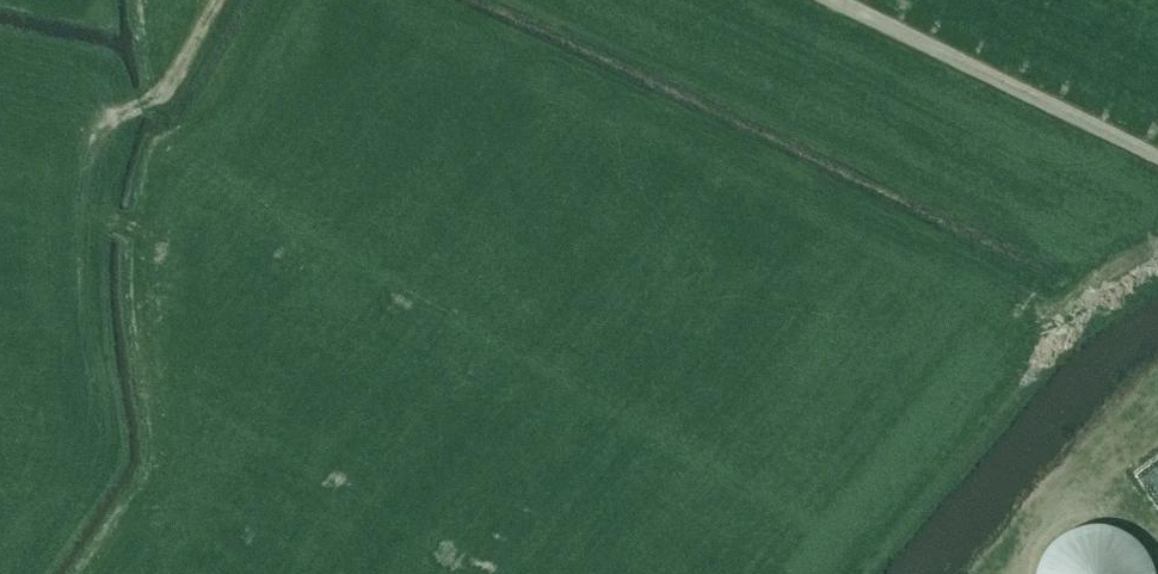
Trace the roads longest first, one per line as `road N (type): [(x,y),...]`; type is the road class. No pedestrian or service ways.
road 1 (track): [(1157,158),(826,0)]

